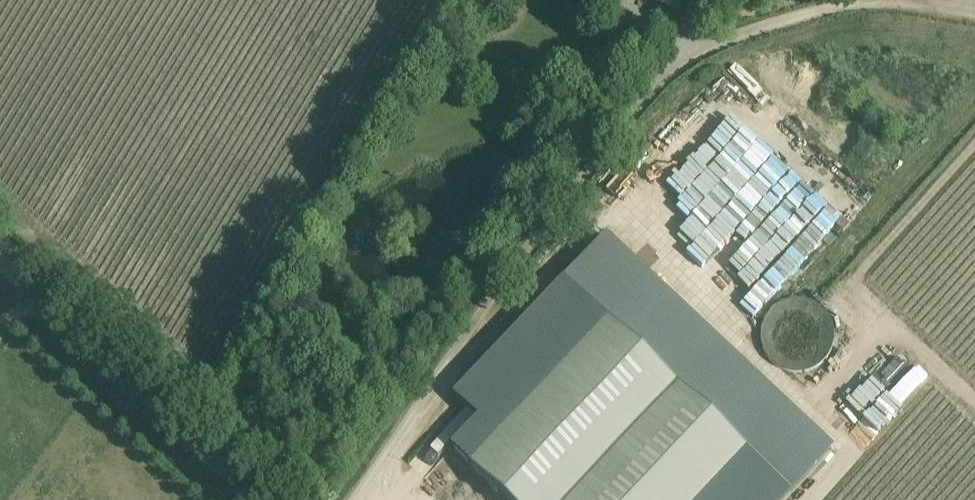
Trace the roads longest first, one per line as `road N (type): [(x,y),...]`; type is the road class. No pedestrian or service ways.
road 1 (unclassified): [(351,499),(627,123),(693,55),(854,0)]
road 2 (unclassified): [(258,499),(0,257)]

